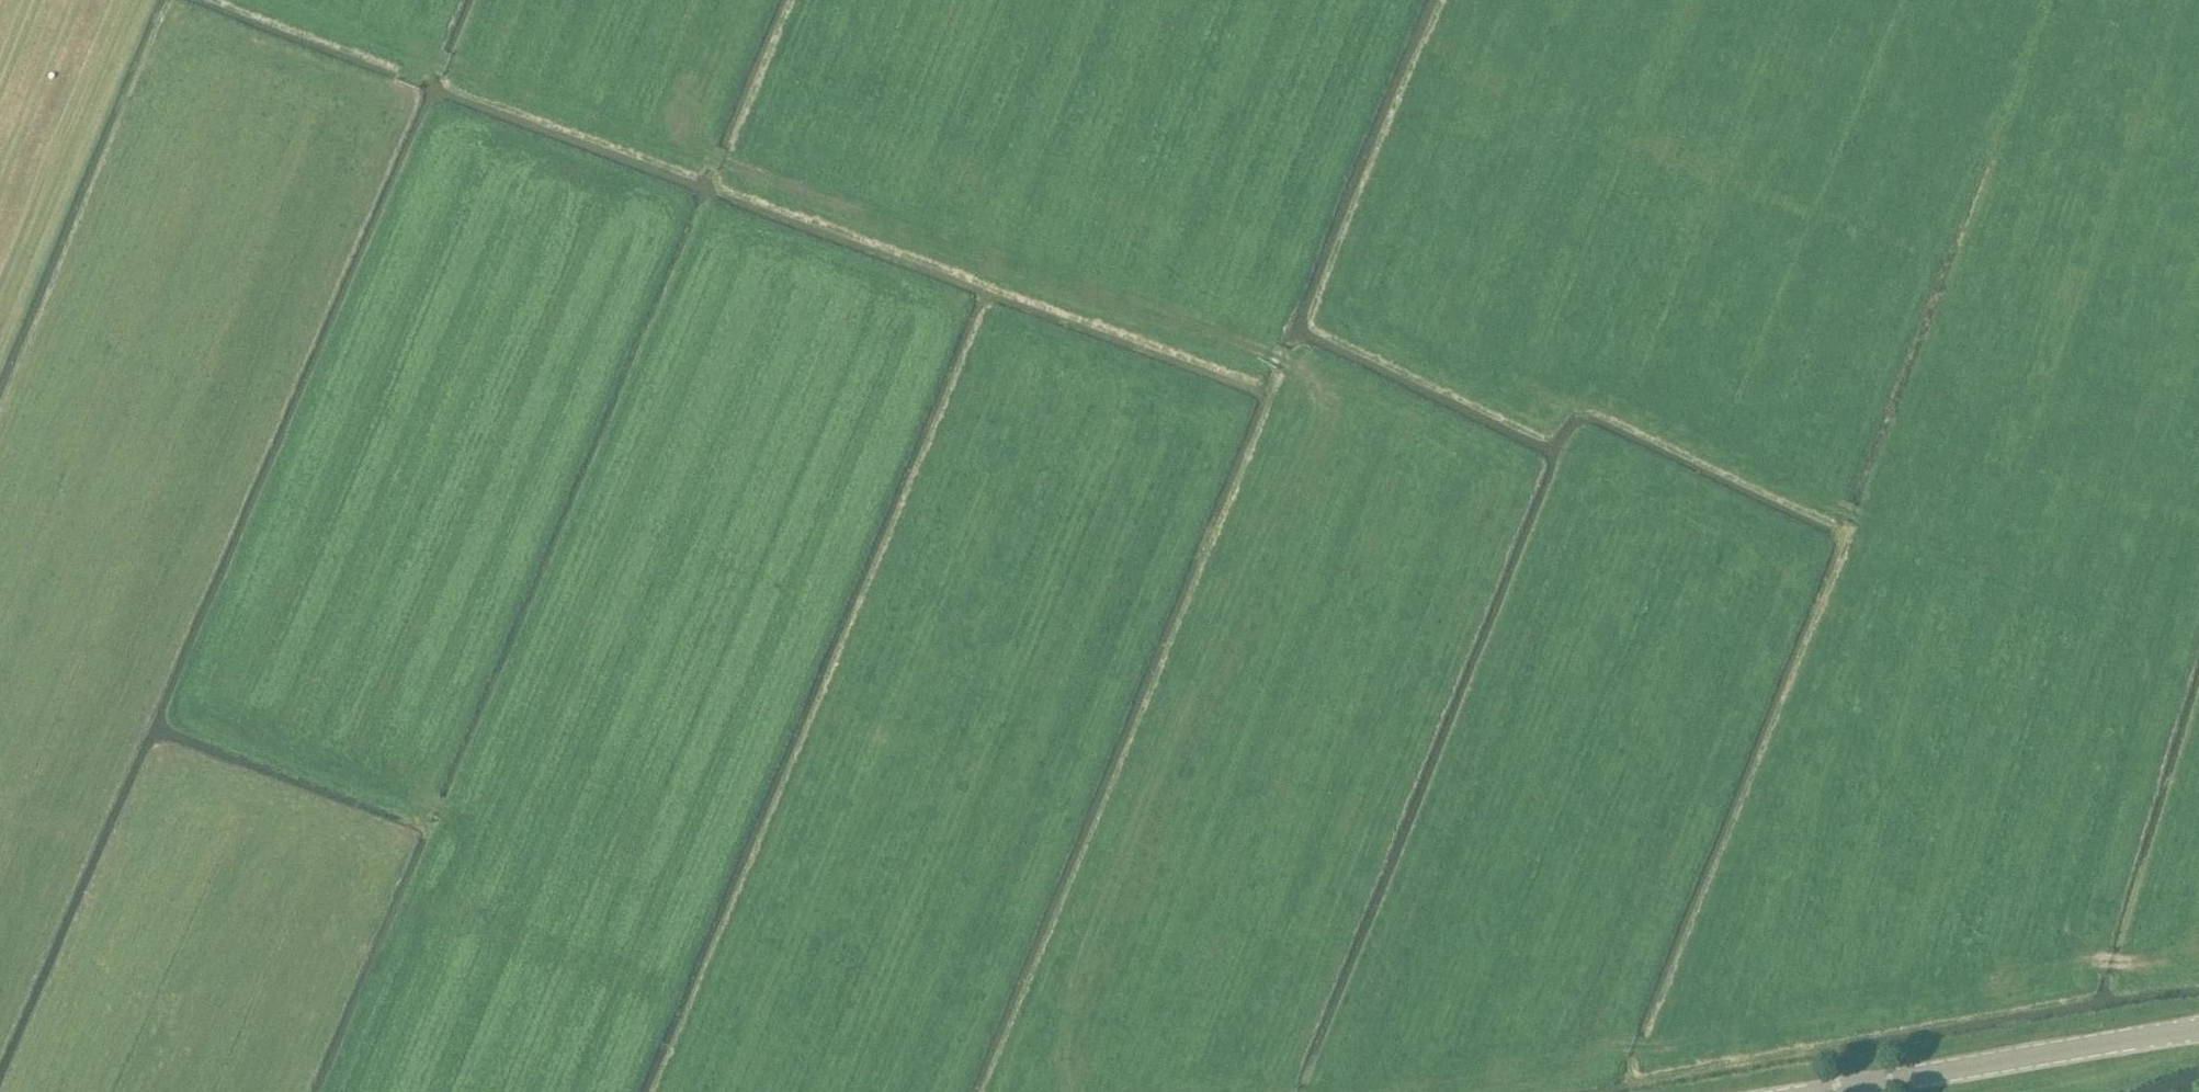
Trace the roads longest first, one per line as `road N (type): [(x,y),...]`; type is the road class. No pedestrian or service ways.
road 1 (tertiary): [(2198,1027),(1821,1091)]

